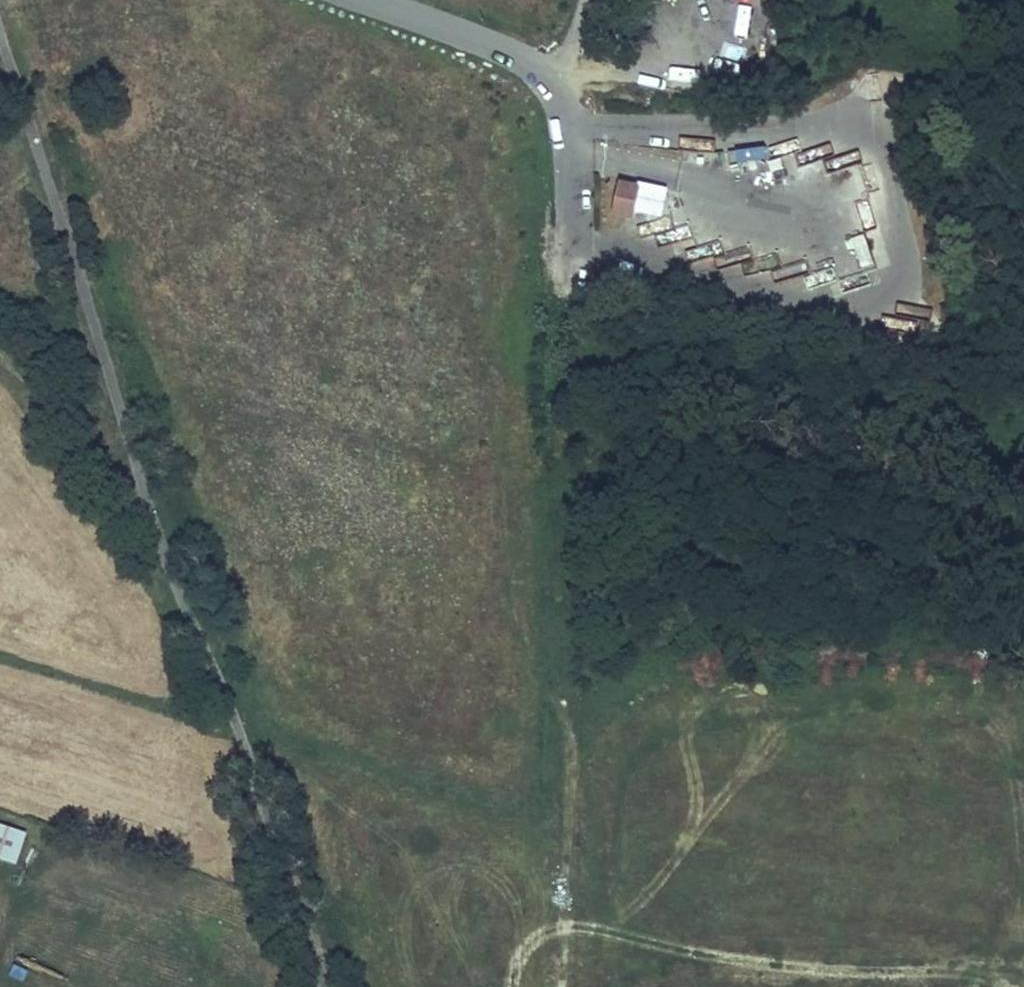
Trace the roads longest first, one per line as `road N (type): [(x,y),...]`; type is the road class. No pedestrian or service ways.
road 1 (unclassified): [(559,986),(570,735),(561,706),(537,682),(513,634),(505,227),(491,139),(426,63),(422,19)]
road 2 (unclassified): [(574,246),(567,95),(537,63),(422,19)]
road 3 (track): [(0,354),(153,515)]

